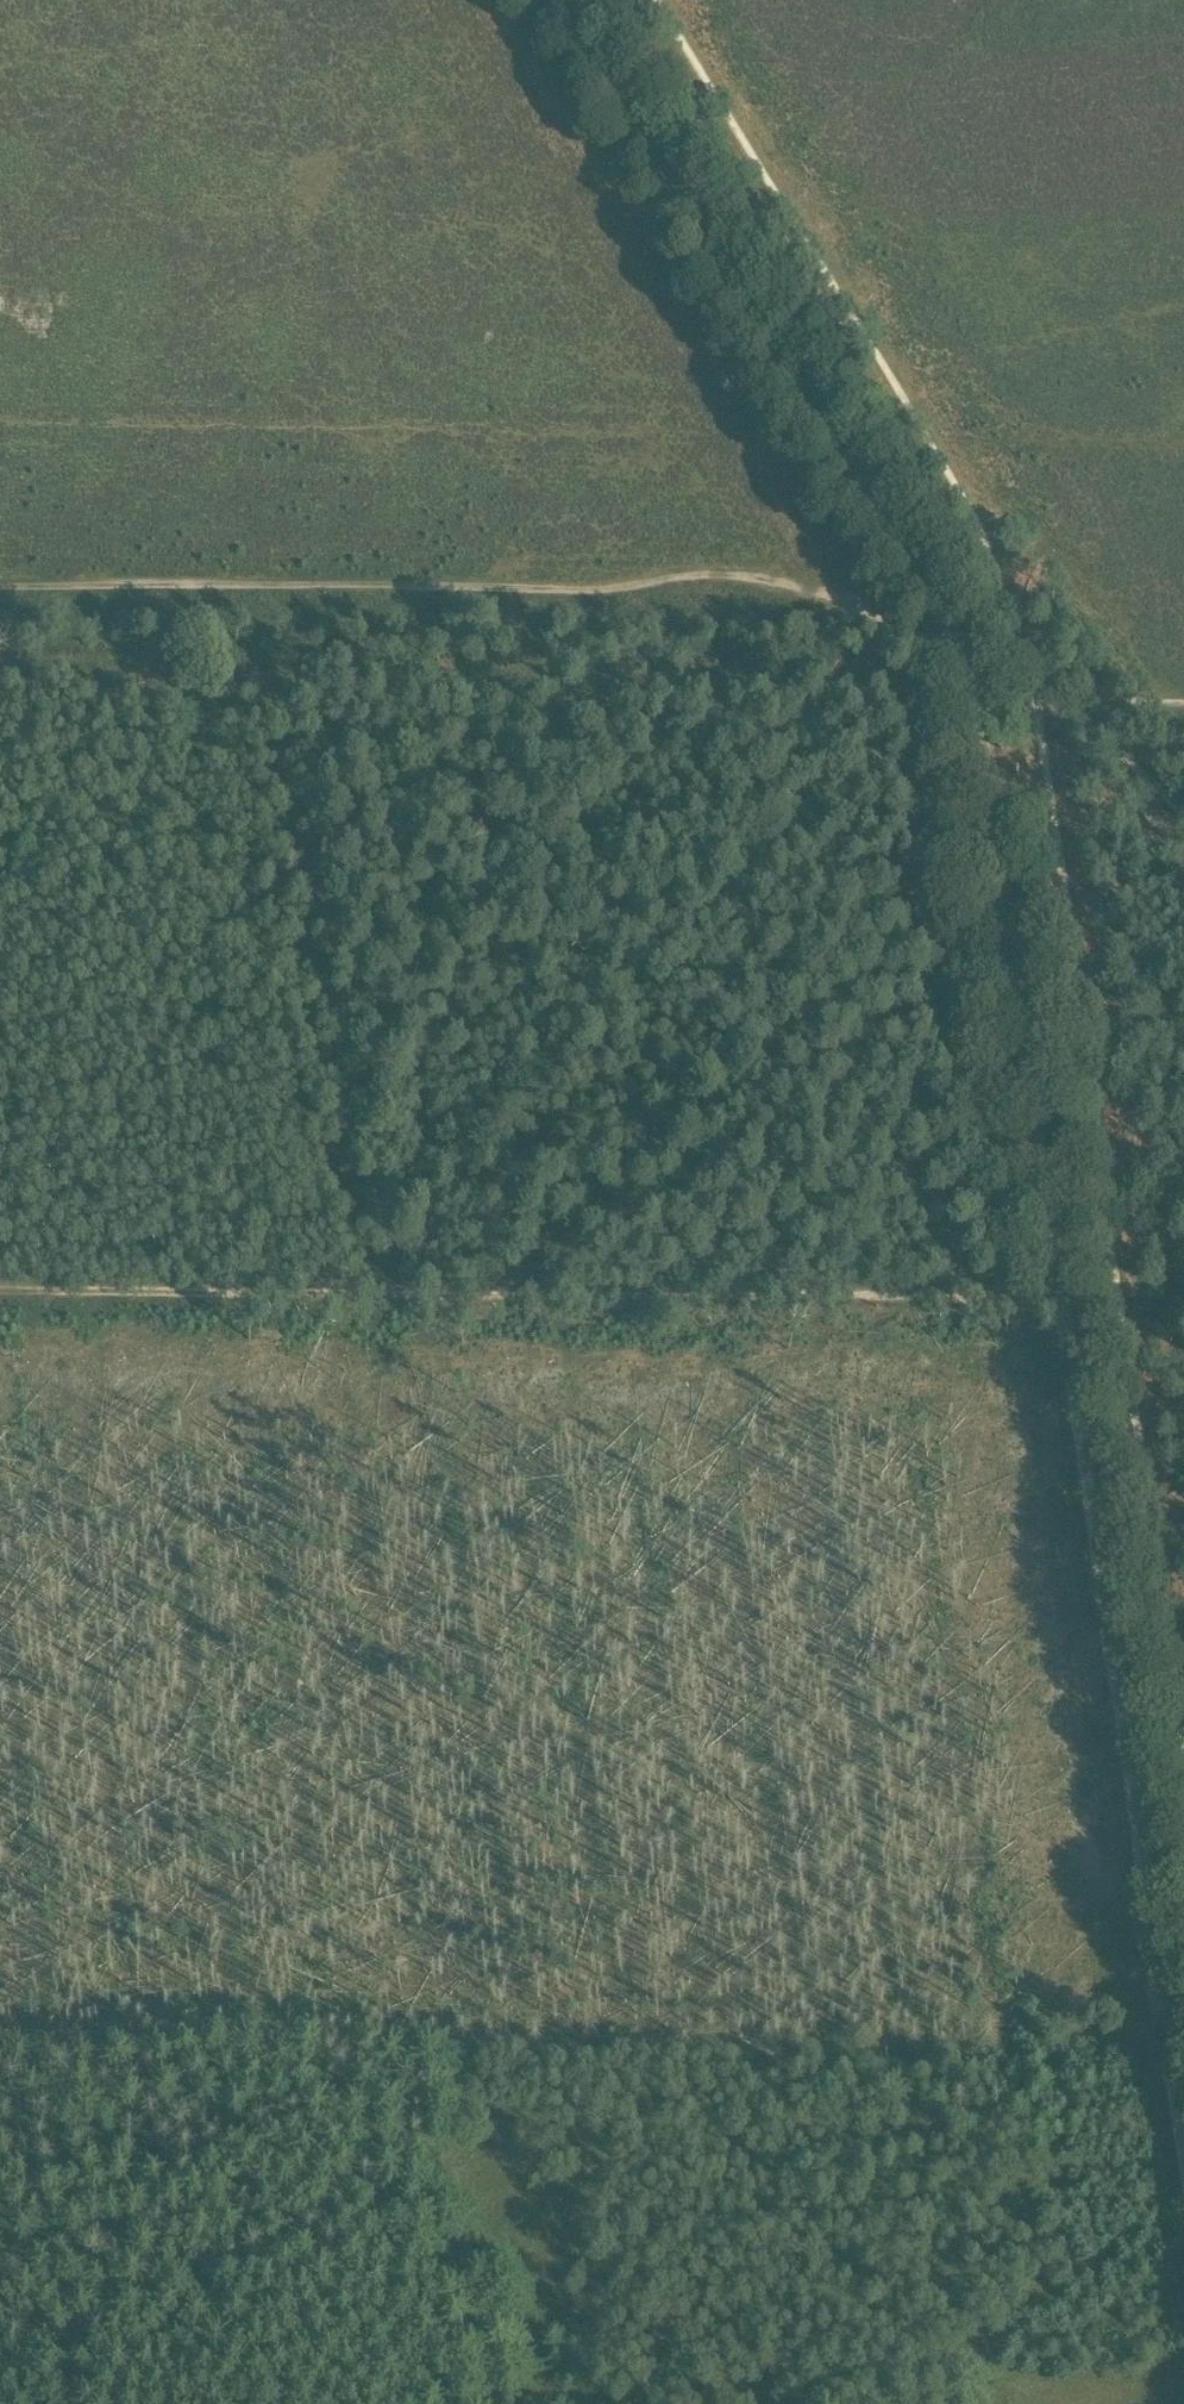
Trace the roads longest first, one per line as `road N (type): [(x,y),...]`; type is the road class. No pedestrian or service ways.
road 1 (track): [(1059,1293),(989,1299),(0,1290)]
road 2 (track): [(0,586),(575,591),(719,574),(802,591),(951,645)]
road 3 (track): [(1183,2149),(1059,1293)]
road 4 (track): [(557,0),(926,584),(951,645)]
road 5 (track): [(1059,1293),(998,868),(971,707),(951,645)]
road 6 (track): [(1074,711),(1183,813)]

